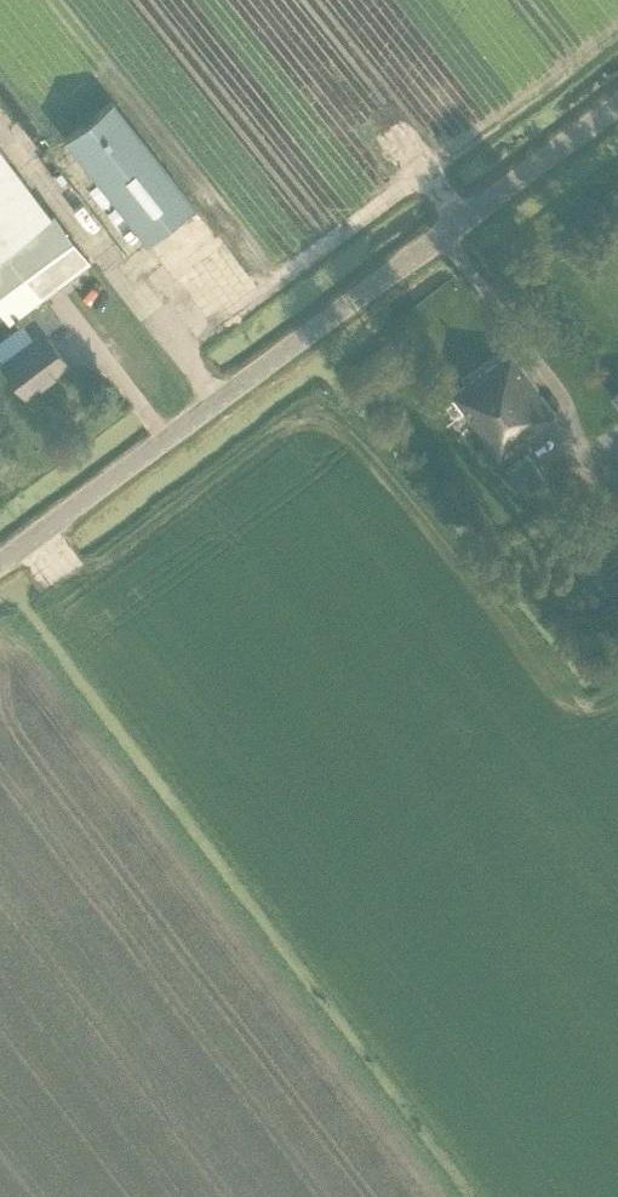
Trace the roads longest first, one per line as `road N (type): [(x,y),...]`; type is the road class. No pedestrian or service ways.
road 1 (unclassified): [(0,570),(617,113)]

